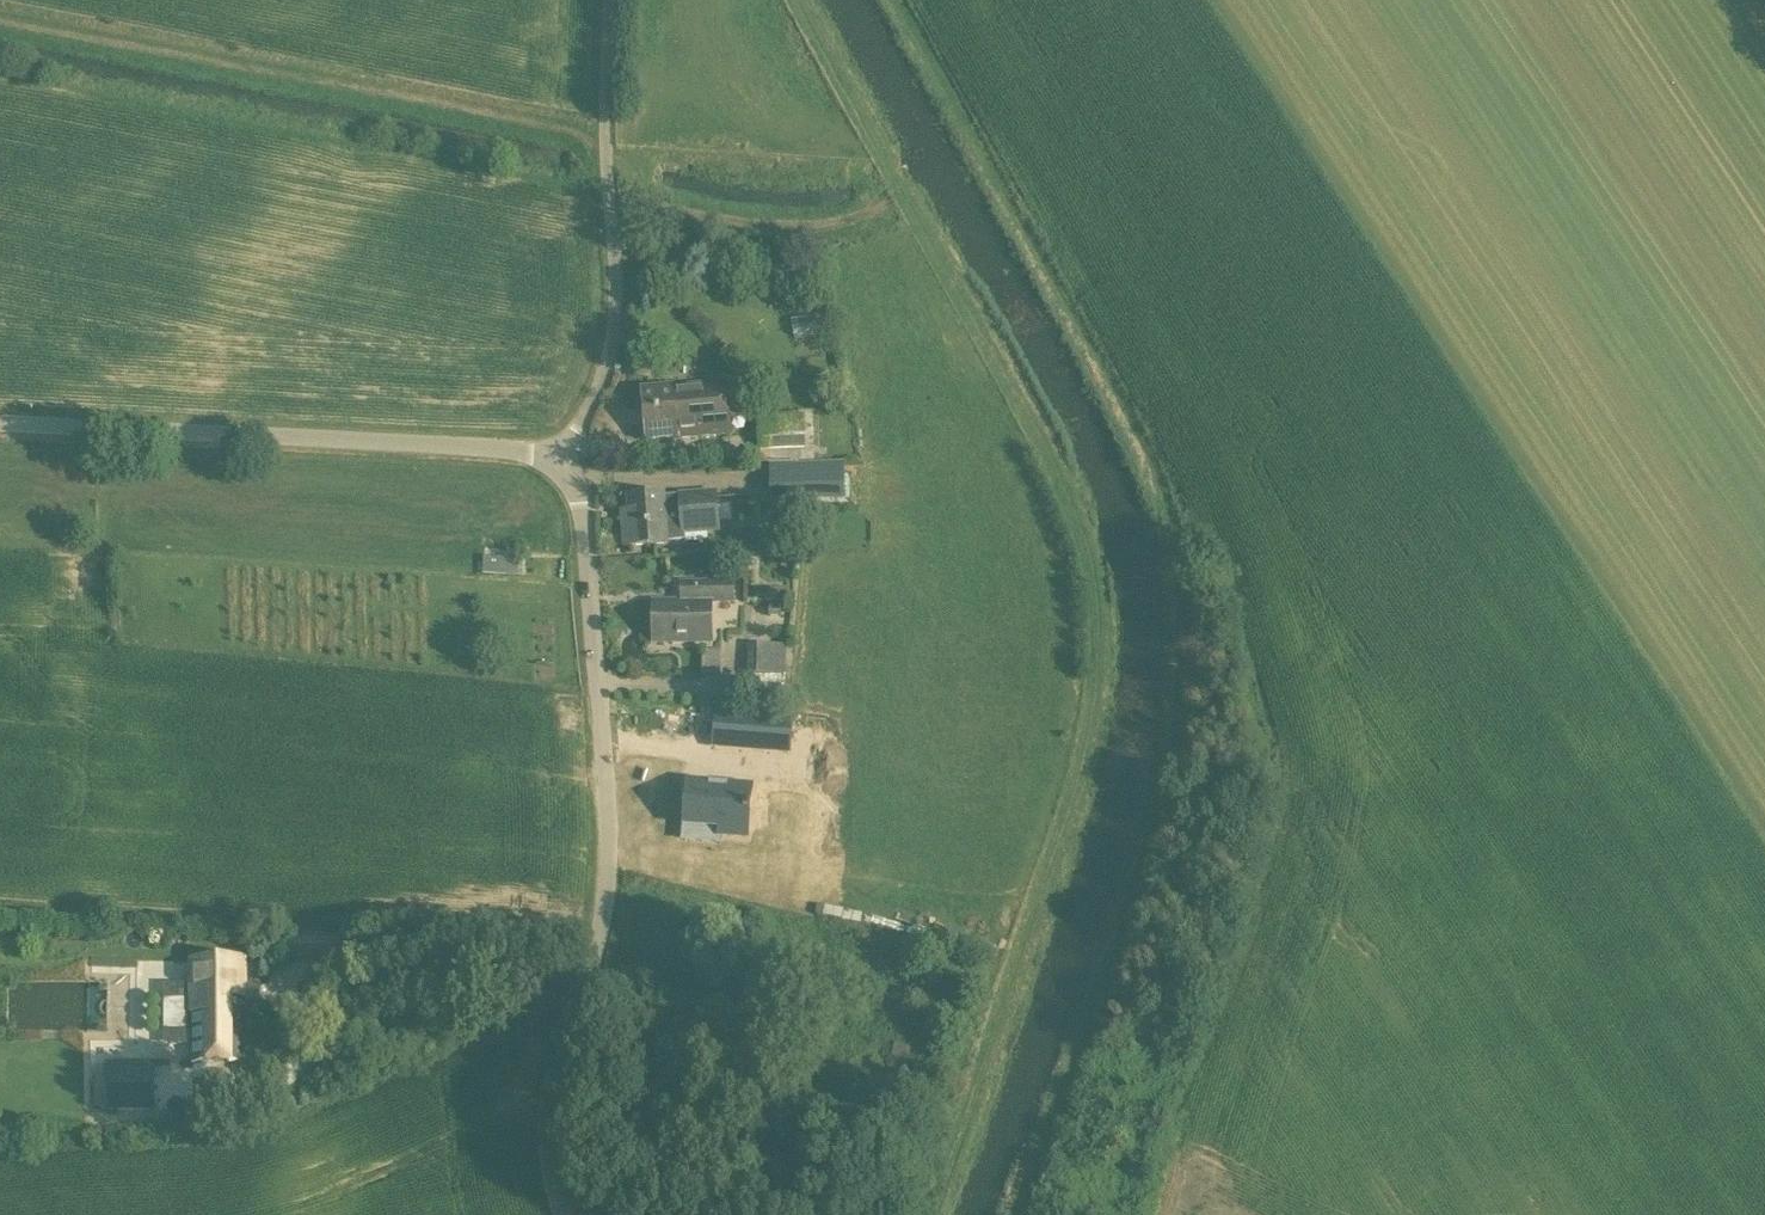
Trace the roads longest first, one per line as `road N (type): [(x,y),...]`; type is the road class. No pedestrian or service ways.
road 1 (unclassified): [(564,1214),(548,1162),(550,1101),(609,890),(571,449)]
road 2 (unclassified): [(571,449),(0,420)]
road 3 (unclassified): [(571,449),(616,323),(609,0)]

